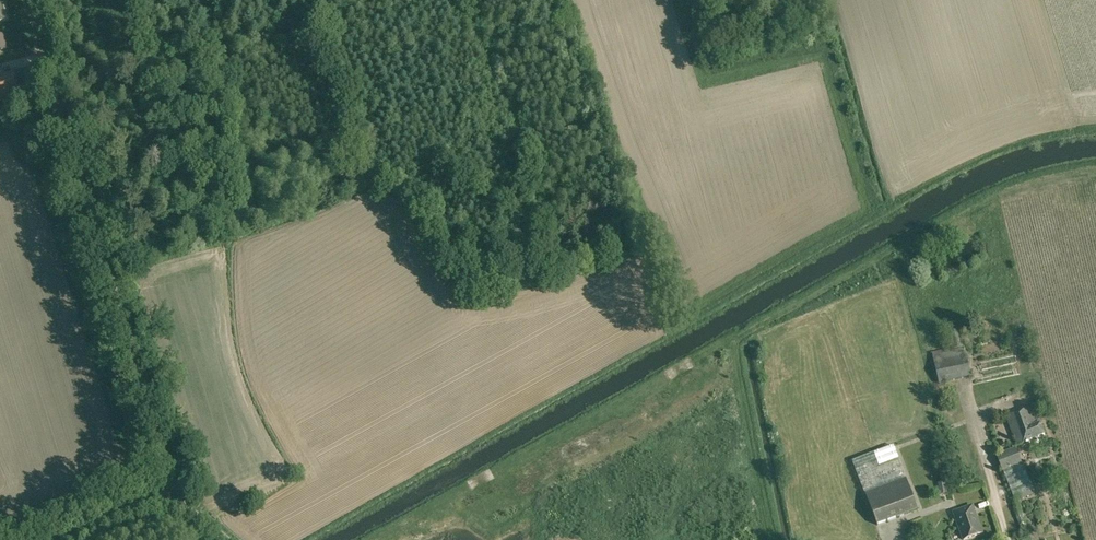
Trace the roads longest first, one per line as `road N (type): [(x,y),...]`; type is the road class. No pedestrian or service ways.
road 1 (unclassified): [(164,505),(163,454),(24,0)]

